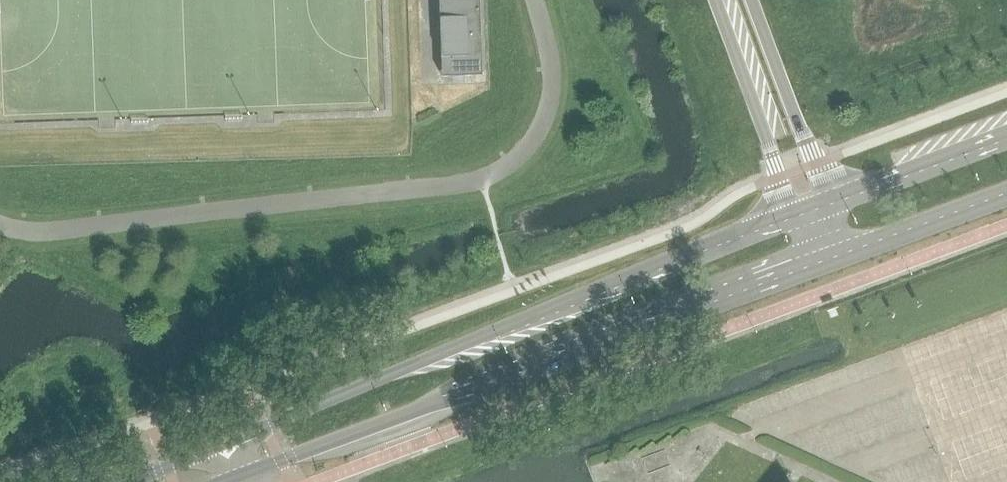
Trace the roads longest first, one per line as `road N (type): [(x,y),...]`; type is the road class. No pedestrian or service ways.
road 1 (secondary): [(232,478),(814,265)]
road 2 (secondary): [(796,217),(265,427)]
road 3 (primary): [(716,0),(796,217)]
road 4 (primary): [(830,204),(751,0)]
road 5 (secondary): [(1006,138),(830,204)]
road 6 (secondary): [(848,252),(1006,193)]

